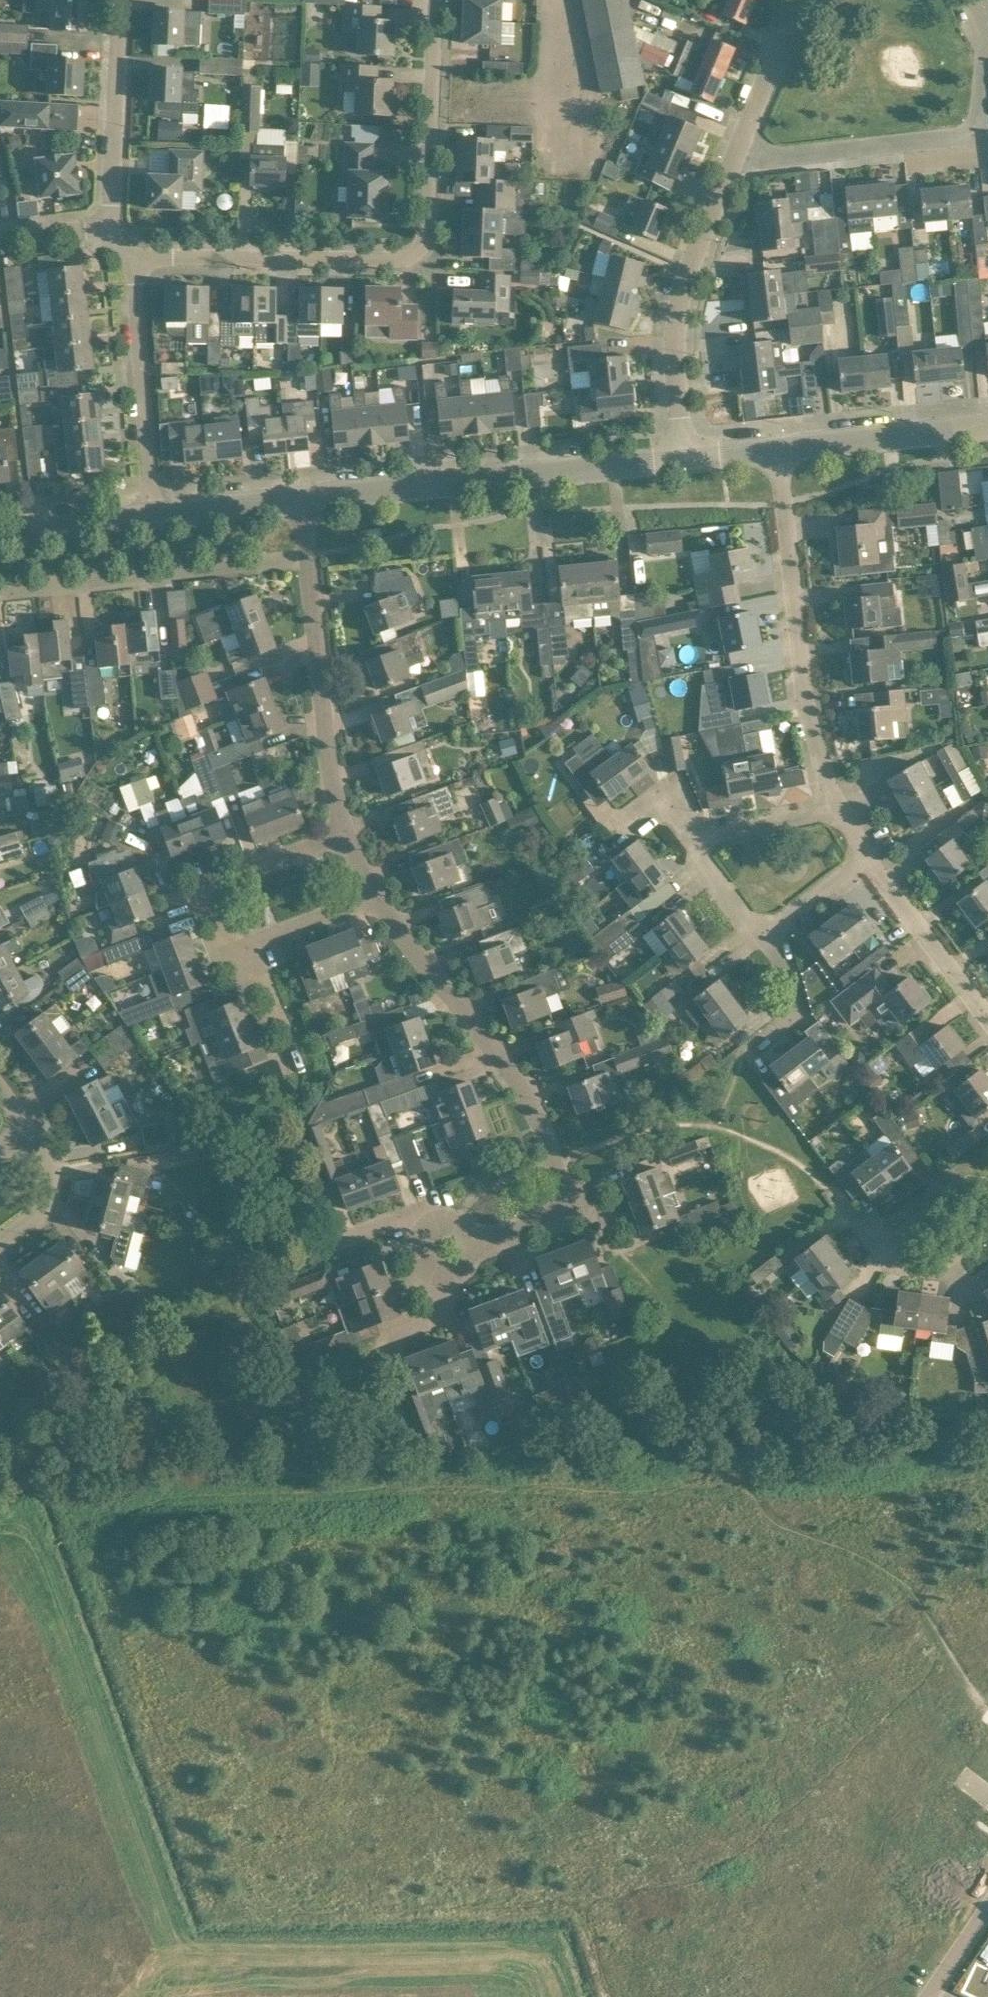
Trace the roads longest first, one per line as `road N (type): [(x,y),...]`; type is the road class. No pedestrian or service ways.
road 1 (residential): [(139,259),(423,254),(434,214),(440,0)]
road 2 (unclassified): [(306,506),(691,463)]
road 3 (residential): [(574,1210),(516,1073),(378,898)]
road 4 (residential): [(840,813),(820,733),(793,451)]
road 5 (residential): [(691,463),(690,293),(739,157)]
road 6 (residential): [(0,591),(310,554)]
road 7 (residential): [(739,157),(957,140),(983,124),(987,82)]
road 8 (residential): [(350,838),(337,789),(310,554)]
road 9 (residential): [(339,1247),(393,1234),(408,1270),(574,1210)]
road 10 (residential): [(161,522),(139,259)]
road 11 (residential): [(110,227),(122,0)]
road 12 (residential): [(250,951),(224,932),(212,895),(223,882),(350,838)]
road 13 (residential): [(987,1019),(871,857)]
road 14 (unclassified): [(793,451),(987,430)]
road 15 (residential): [(739,157),(803,0)]
road 16 (unclassified): [(0,539),(161,522)]
road 17 (residential): [(688,840),(840,813)]
road 18 (residential): [(744,1057),(788,1027),(794,1009),(766,939)]
road 19 (unclassified): [(161,522),(306,506)]
road 20 (residential): [(0,1245),(38,1218),(53,1191),(19,1136)]
road 21 (residential): [(250,951),(378,898)]
road 22 (residential): [(766,939),(871,857)]
road 23 (residential): [(290,1073),(250,951)]
road 24 (residential): [(766,939),(688,840)]
road 25 (residential): [(897,1252),(897,1267),(923,1273),(987,1226)]

